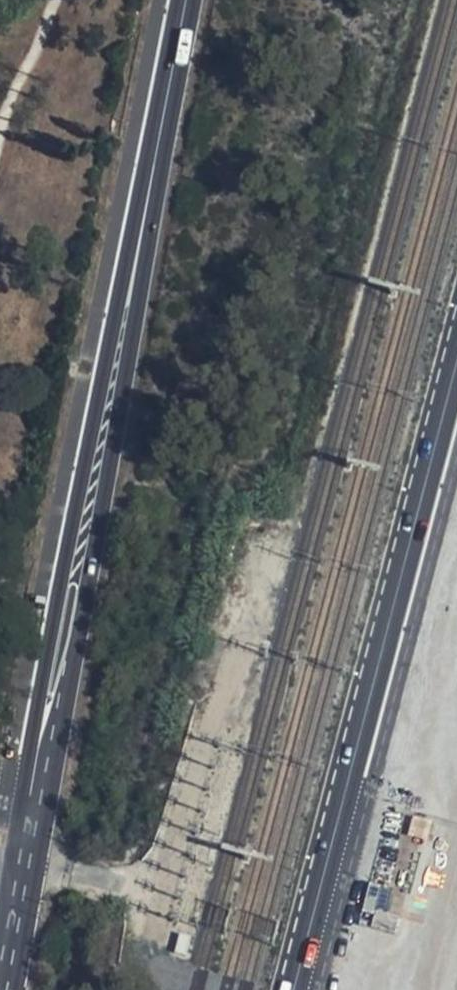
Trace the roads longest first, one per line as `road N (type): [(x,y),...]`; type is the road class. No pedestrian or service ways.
road 1 (primary): [(23,847),(183,0)]
road 2 (primary): [(297,989),(456,377)]
road 3 (primary): [(0,971),(23,847)]

